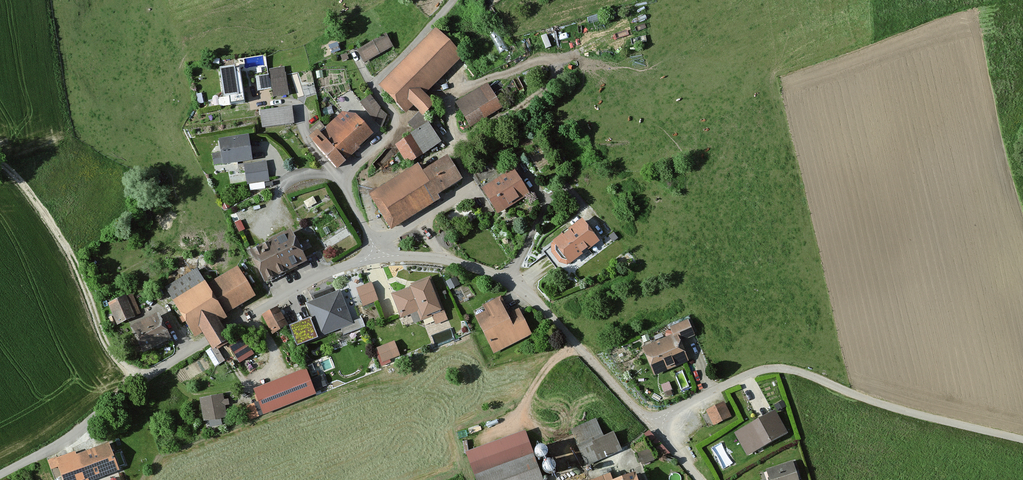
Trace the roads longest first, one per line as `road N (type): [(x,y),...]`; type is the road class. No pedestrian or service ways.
road 1 (unclassified): [(0,471),(296,288),(374,258)]
road 2 (unclassified): [(652,426),(751,373),(779,368),(1022,440)]
road 3 (unclassified): [(374,258),(441,258),(519,289),(652,426)]
road 4 (residential): [(452,0),(374,86),(393,120),(391,135),(339,183),(374,258)]
road 5 (track): [(142,379),(109,348),(66,247),(0,163)]

